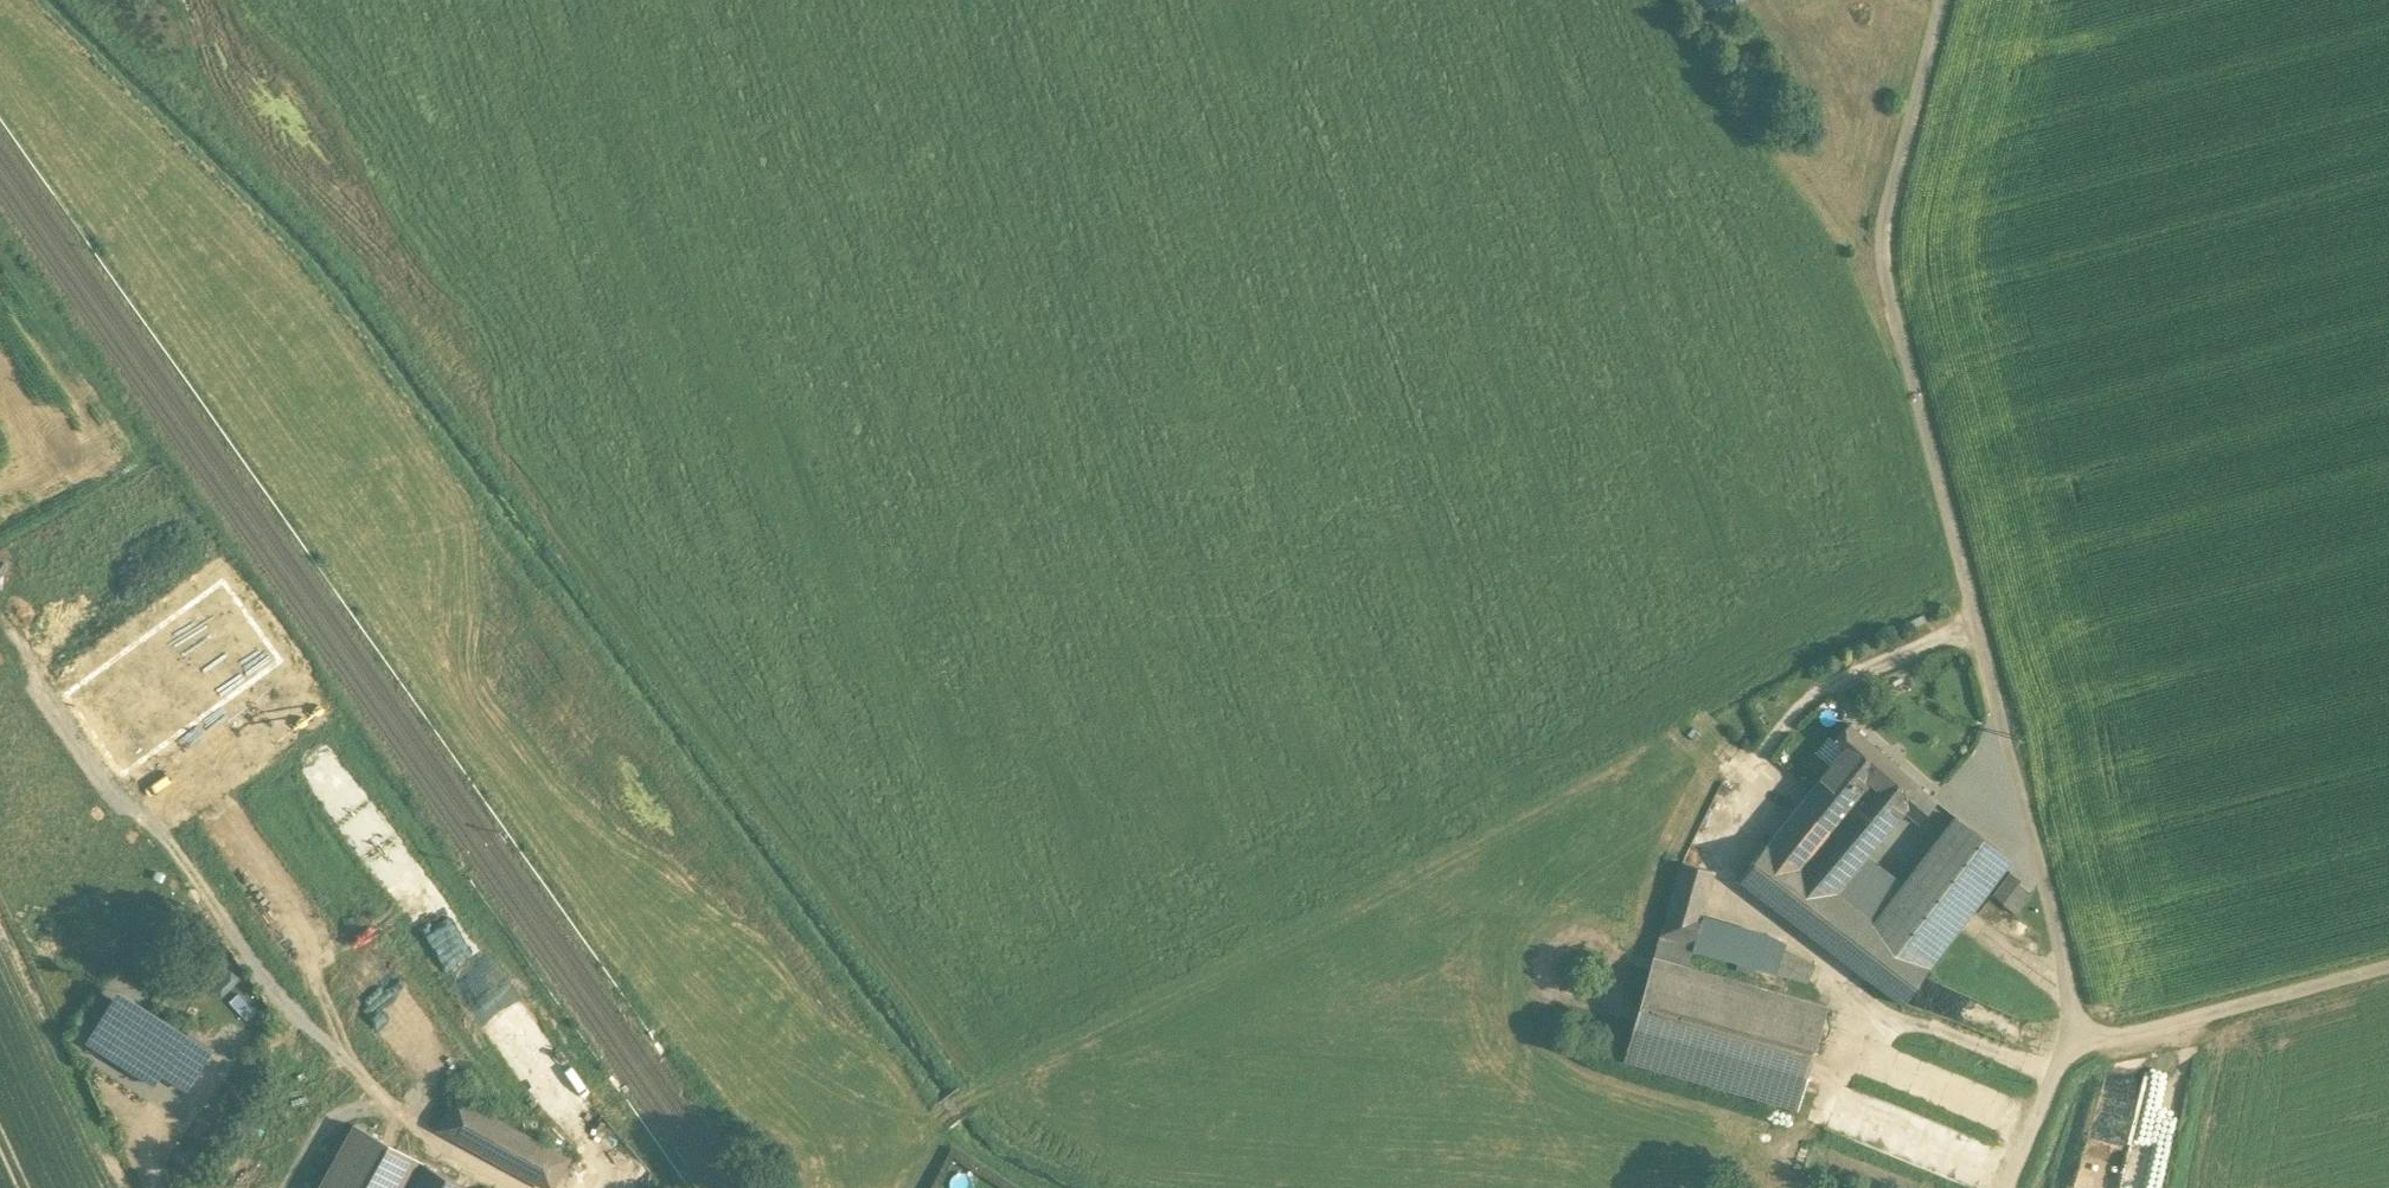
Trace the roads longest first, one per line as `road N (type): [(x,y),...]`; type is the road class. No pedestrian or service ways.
road 1 (track): [(2072,1046),(2069,996),(1882,257),(1942,0)]
road 2 (track): [(2058,1078),(1873,1013),(1840,993),(1814,954),(1746,915),(1726,857),(1749,767),(1778,723),(1831,686),(1977,624)]
road 3 (track): [(2072,1046),(2388,967)]
road 4 (track): [(2009,1187),(2072,1046)]

